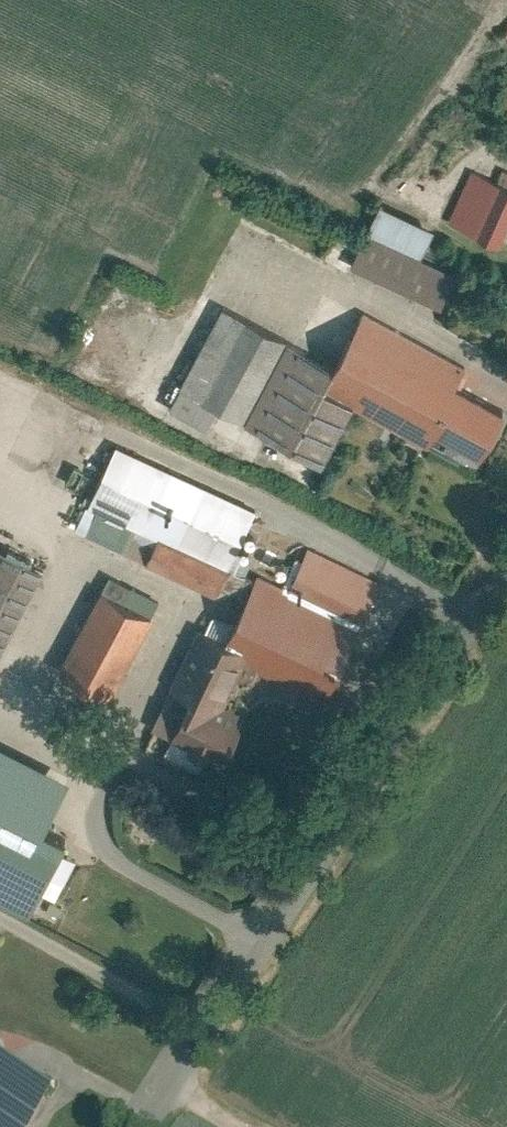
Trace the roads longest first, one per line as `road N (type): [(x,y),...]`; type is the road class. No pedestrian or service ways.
road 1 (unclassified): [(506,541),(116,1126)]

